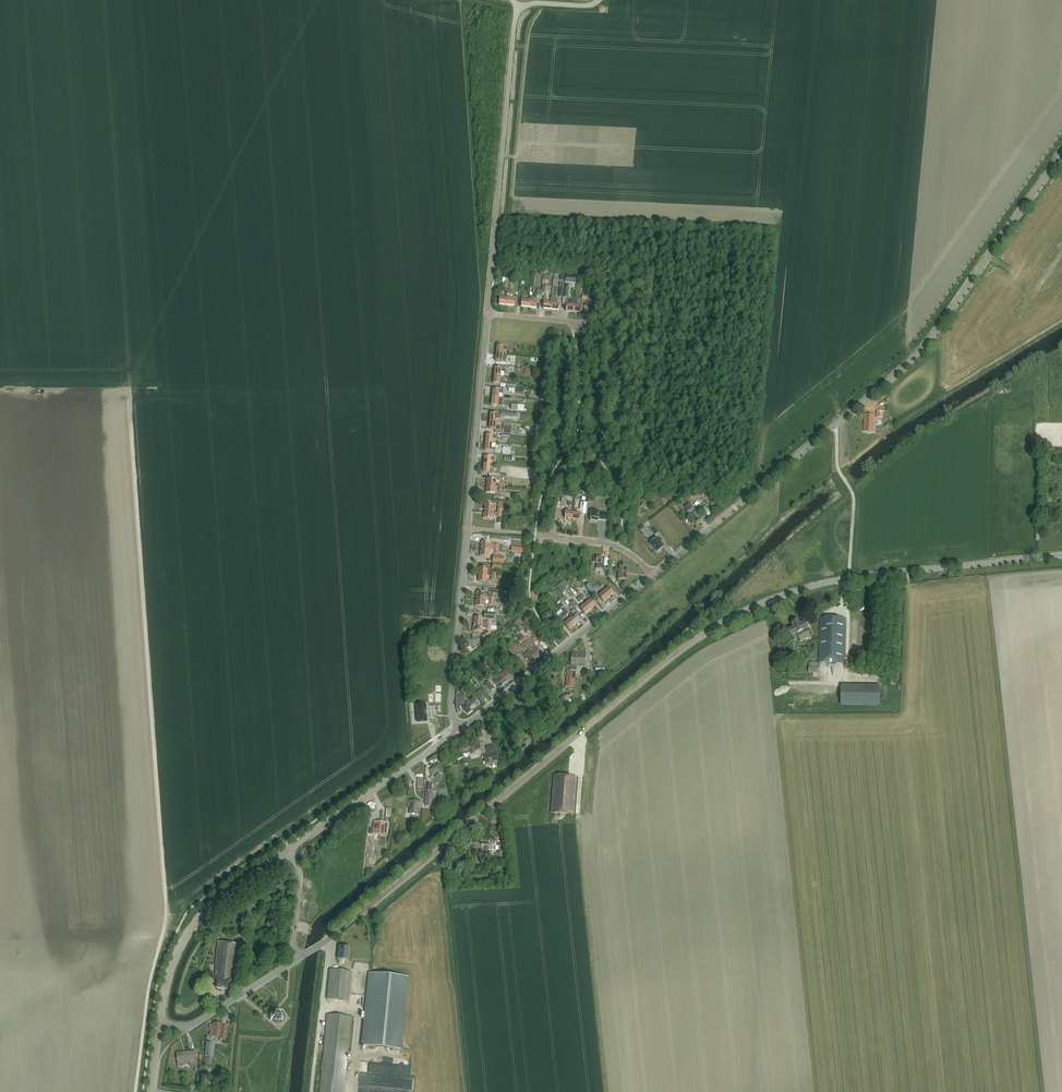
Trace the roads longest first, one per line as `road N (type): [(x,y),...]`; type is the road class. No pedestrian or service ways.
road 1 (tertiary): [(297,959),(717,625),(846,579),(1061,556)]
road 2 (tertiary): [(653,575),(913,359),(1061,155)]
road 3 (tertiary): [(460,729),(653,575)]
road 4 (unclassified): [(494,252),(519,9)]
road 5 (tertiary): [(160,1027),(172,967),(201,916),(289,850)]
road 6 (residential): [(468,529),(488,314)]
road 7 (tertiary): [(289,850),(460,729)]
road 8 (residential): [(457,724),(451,706),(468,529)]
road 9 (residential): [(653,575),(607,543),(468,529)]
road 10 (tertiary): [(160,1027),(201,1021),(297,959)]
road 11 (track): [(328,941),(312,1091)]

